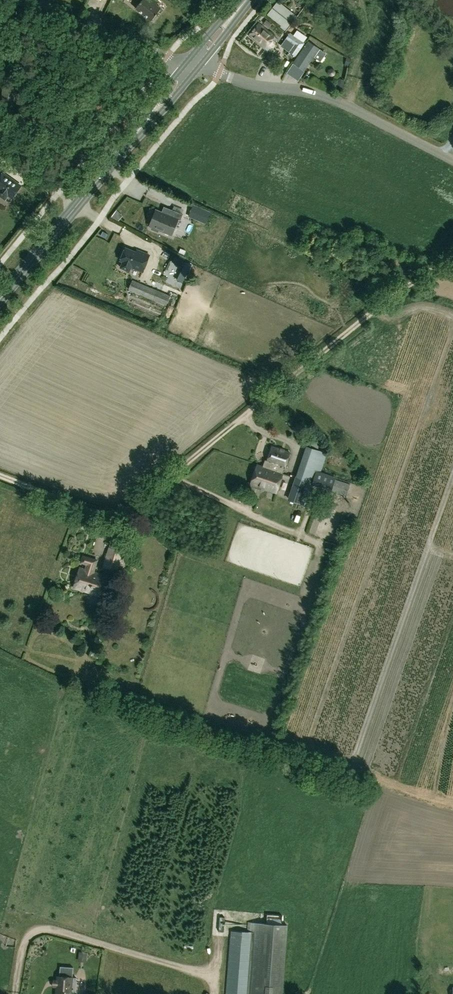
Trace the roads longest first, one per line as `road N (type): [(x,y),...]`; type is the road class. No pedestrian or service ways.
road 1 (track): [(0,475),(91,509),(129,509),(393,295),(452,257)]
road 2 (secondary): [(0,299),(193,64)]
road 3 (unclassified): [(452,161),(321,95),(253,85),(193,64)]
road 4 (unclassified): [(193,64),(45,10),(46,0)]

